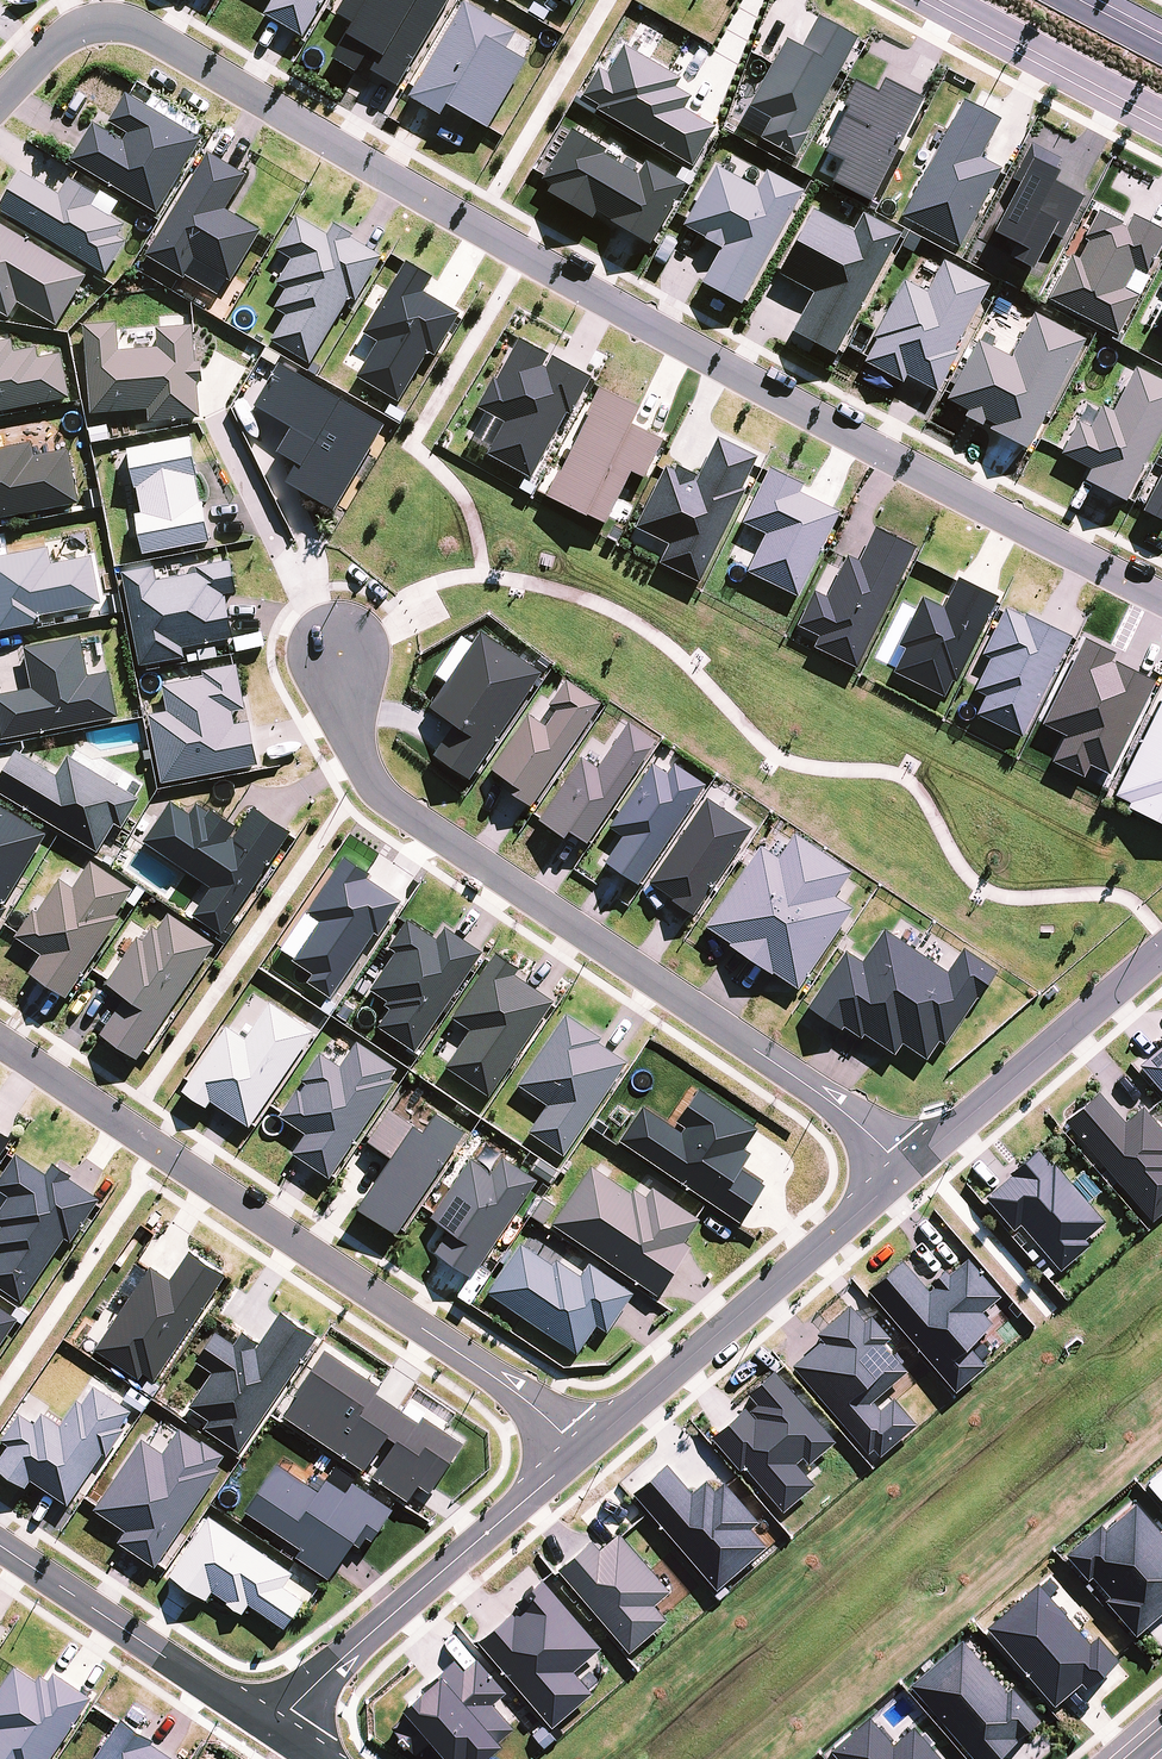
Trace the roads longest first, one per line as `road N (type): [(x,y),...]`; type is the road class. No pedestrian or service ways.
road 1 (residential): [(0,101),(53,44),(98,23),(127,24),(658,329),(1161,597)]
road 2 (residential): [(339,651),(356,740),(392,799),(831,1102),(903,1172)]
road 3 (residential): [(0,1042),(532,1405),(582,1453)]
road 4 (residential): [(903,1172),(582,1453)]
road 5 (residential): [(582,1453),(289,1710),(274,1733)]
road 6 (residential): [(1161,950),(903,1172)]
road 7 (residential): [(274,1733),(0,1546)]
road 8 (tertiary): [(1161,114),(954,0)]

